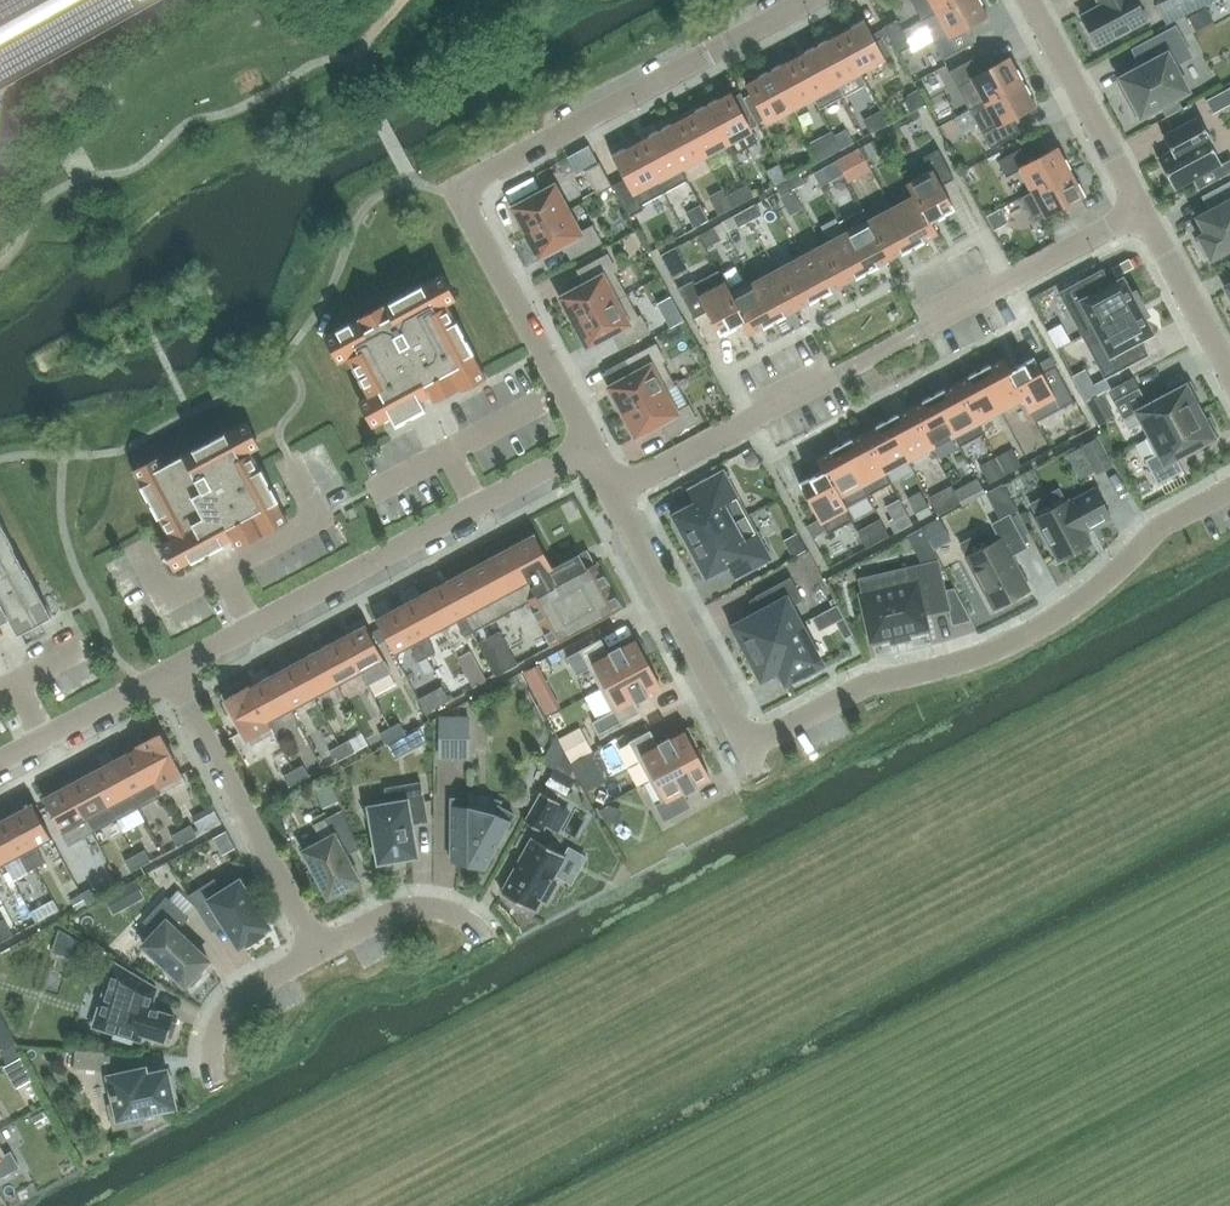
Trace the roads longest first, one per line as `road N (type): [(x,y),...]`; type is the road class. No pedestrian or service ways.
road 1 (residential): [(1229,485),(1165,521),(1091,596),(1043,628),(940,672),(876,684),(747,748),(614,494)]
road 2 (residential): [(596,450),(458,192),(819,0)]
road 3 (residential): [(1140,213),(614,494)]
road 4 (residential): [(596,450),(168,673)]
road 5 (residential): [(168,673),(321,951)]
road 6 (residential): [(1030,0),(1140,213)]
road 7 (residential): [(168,673),(0,764)]
road 8 (residential): [(1140,213),(1229,378)]
road 9 (residential): [(321,951),(236,1007),(221,1028),(219,1075)]
road 10 (residential): [(321,951),(425,909),(470,923)]

